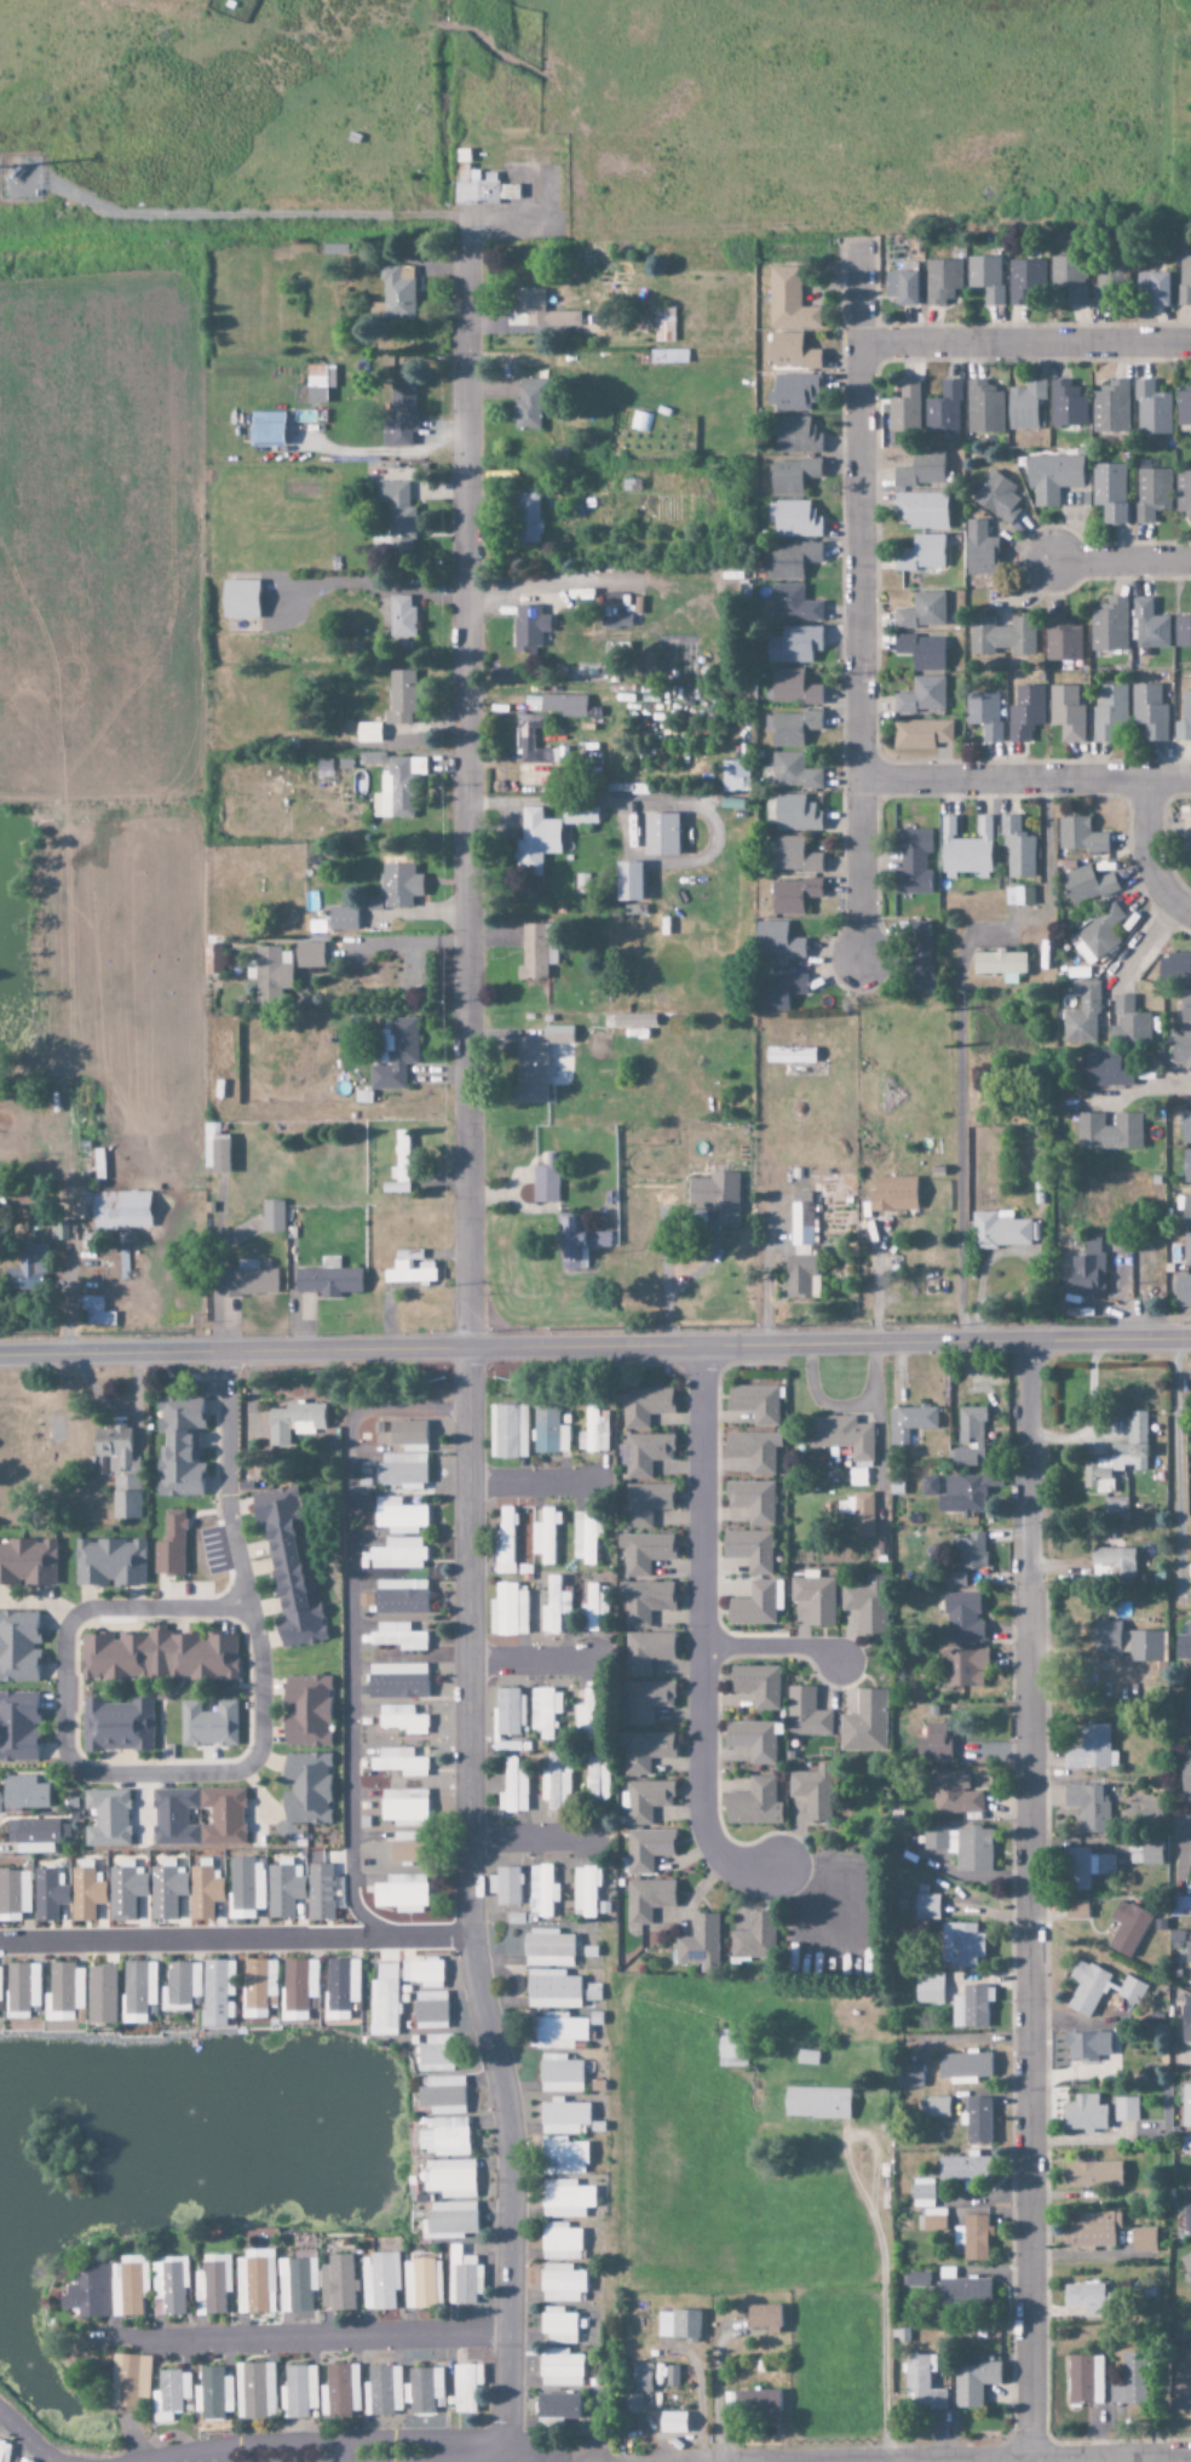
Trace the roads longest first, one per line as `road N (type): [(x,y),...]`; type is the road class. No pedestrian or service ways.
road 1 (residential): [(470,234),(468,1836),(473,1958),(508,2153),(505,2461)]
road 2 (secondary): [(1190,1340),(0,1356)]
road 3 (residential): [(1029,1342),(1034,2461)]
road 4 (residential): [(228,1353),(228,1490),(261,1658),(260,1747),(254,1761),(225,1774),(105,1775),(76,1764),(63,1727),(64,1631),(71,1618),(85,1609),(251,1605)]
road 5 (residential): [(863,245),(863,965)]
road 6 (residential): [(783,1869),(724,1855),(703,1823),(701,1345)]
road 7 (residential): [(471,1936),(0,1944)]
road 8 (residential): [(506,2337),(108,2340)]
road 9 (residential): [(863,781),(1190,778)]
road 10 (residential): [(1190,343),(863,346)]
road 11 (residential): [(1153,779),(1150,855),(1168,893),(1190,911)]
road 12 (residential): [(842,1663),(812,1648),(701,1647)]
road 13 (residential): [(1055,562),(1190,562)]
road 14 (residential): [(467,1481),(600,1479)]

